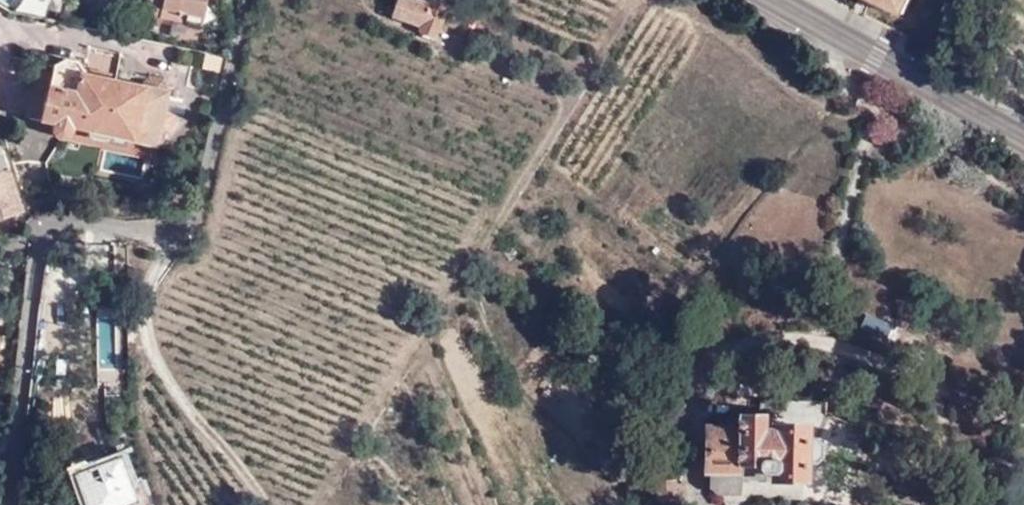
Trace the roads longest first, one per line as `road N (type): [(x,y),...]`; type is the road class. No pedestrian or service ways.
road 1 (residential): [(246,0),(195,218),(160,235),(59,224),(40,240),(14,504)]
road 2 (tertiary): [(777,0),(1023,139)]

